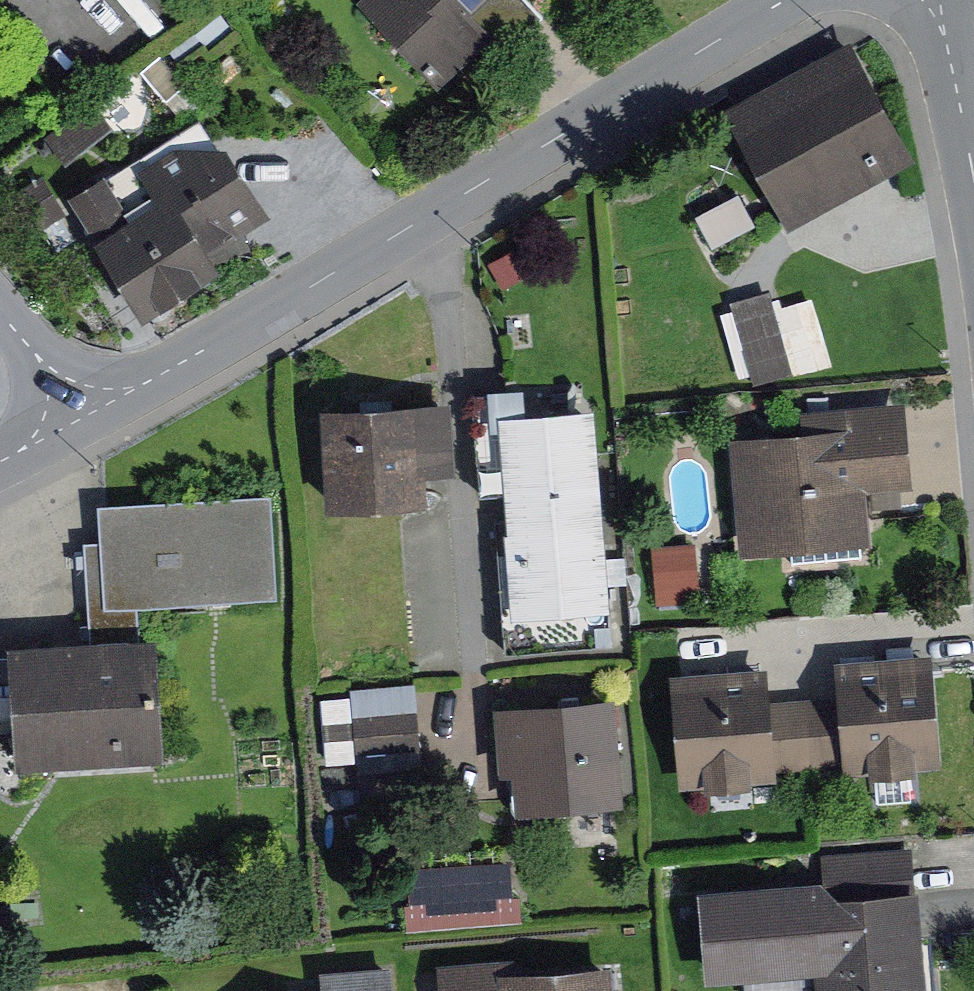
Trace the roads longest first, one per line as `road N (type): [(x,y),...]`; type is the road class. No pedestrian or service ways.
road 1 (residential): [(795,0),(98,410)]
road 2 (residential): [(0,309),(98,410)]
road 3 (residential): [(973,120),(947,0)]

